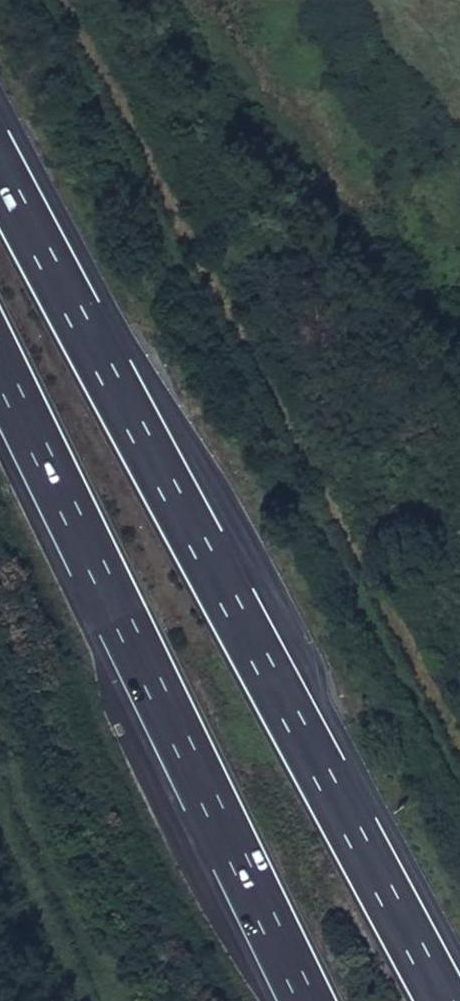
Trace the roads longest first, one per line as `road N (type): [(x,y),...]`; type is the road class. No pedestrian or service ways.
road 1 (motorway): [(442,1000),(0,176)]
road 2 (motorway): [(0,369),(307,1000)]

